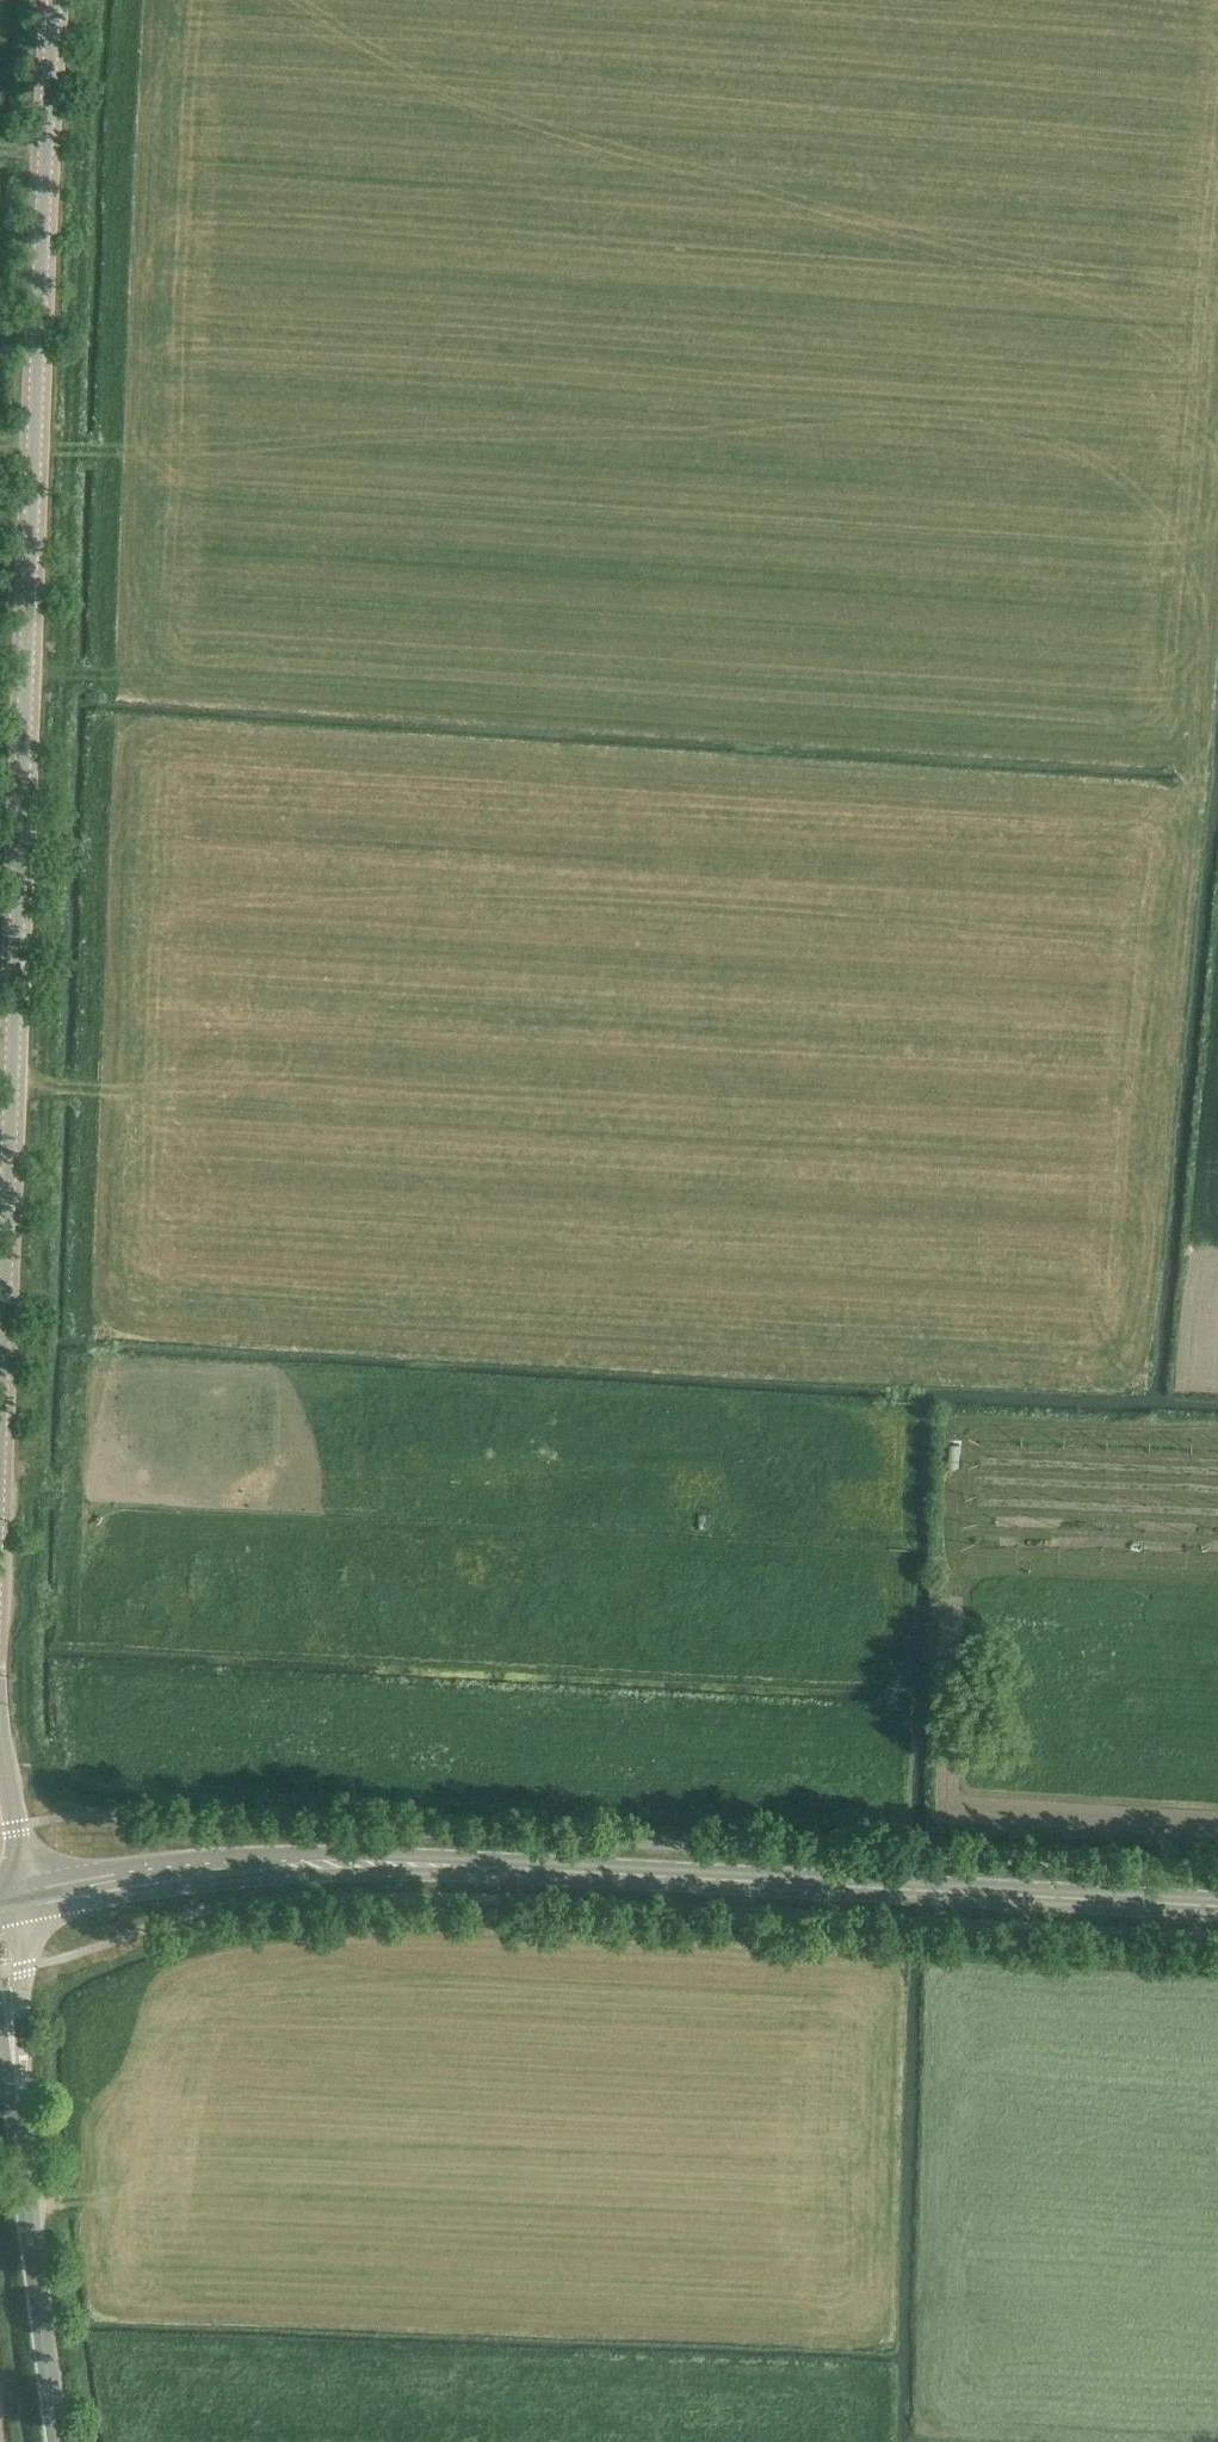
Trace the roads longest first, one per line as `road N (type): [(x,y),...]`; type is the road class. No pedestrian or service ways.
road 1 (secondary): [(0,1395),(40,275),(59,0)]
road 2 (secondary): [(1217,1906),(544,1871)]
road 3 (secondary): [(544,1871),(514,1860),(310,1851),(162,1858),(17,1883)]
road 4 (secondary): [(20,1915),(180,1886),(307,1875),(544,1871)]
road 5 (tertiary): [(59,2441),(23,2146)]
road 6 (tertiary): [(23,2146),(20,1915)]
road 7 (secondary): [(17,1883),(0,1741)]

